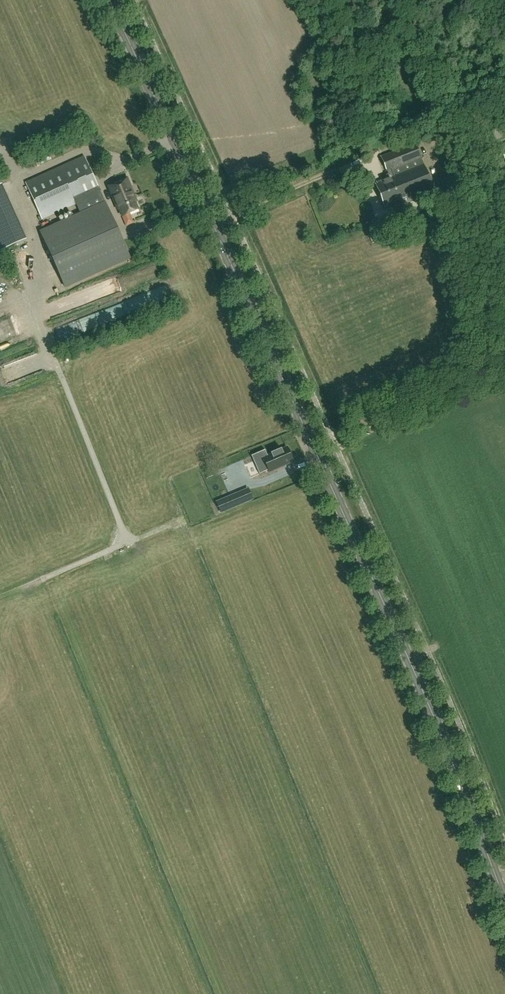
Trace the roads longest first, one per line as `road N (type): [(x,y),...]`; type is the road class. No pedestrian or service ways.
road 1 (secondary): [(504,900),(408,657),(110,0)]
road 2 (track): [(60,373),(127,542),(135,543)]
road 3 (track): [(45,578),(184,520)]

